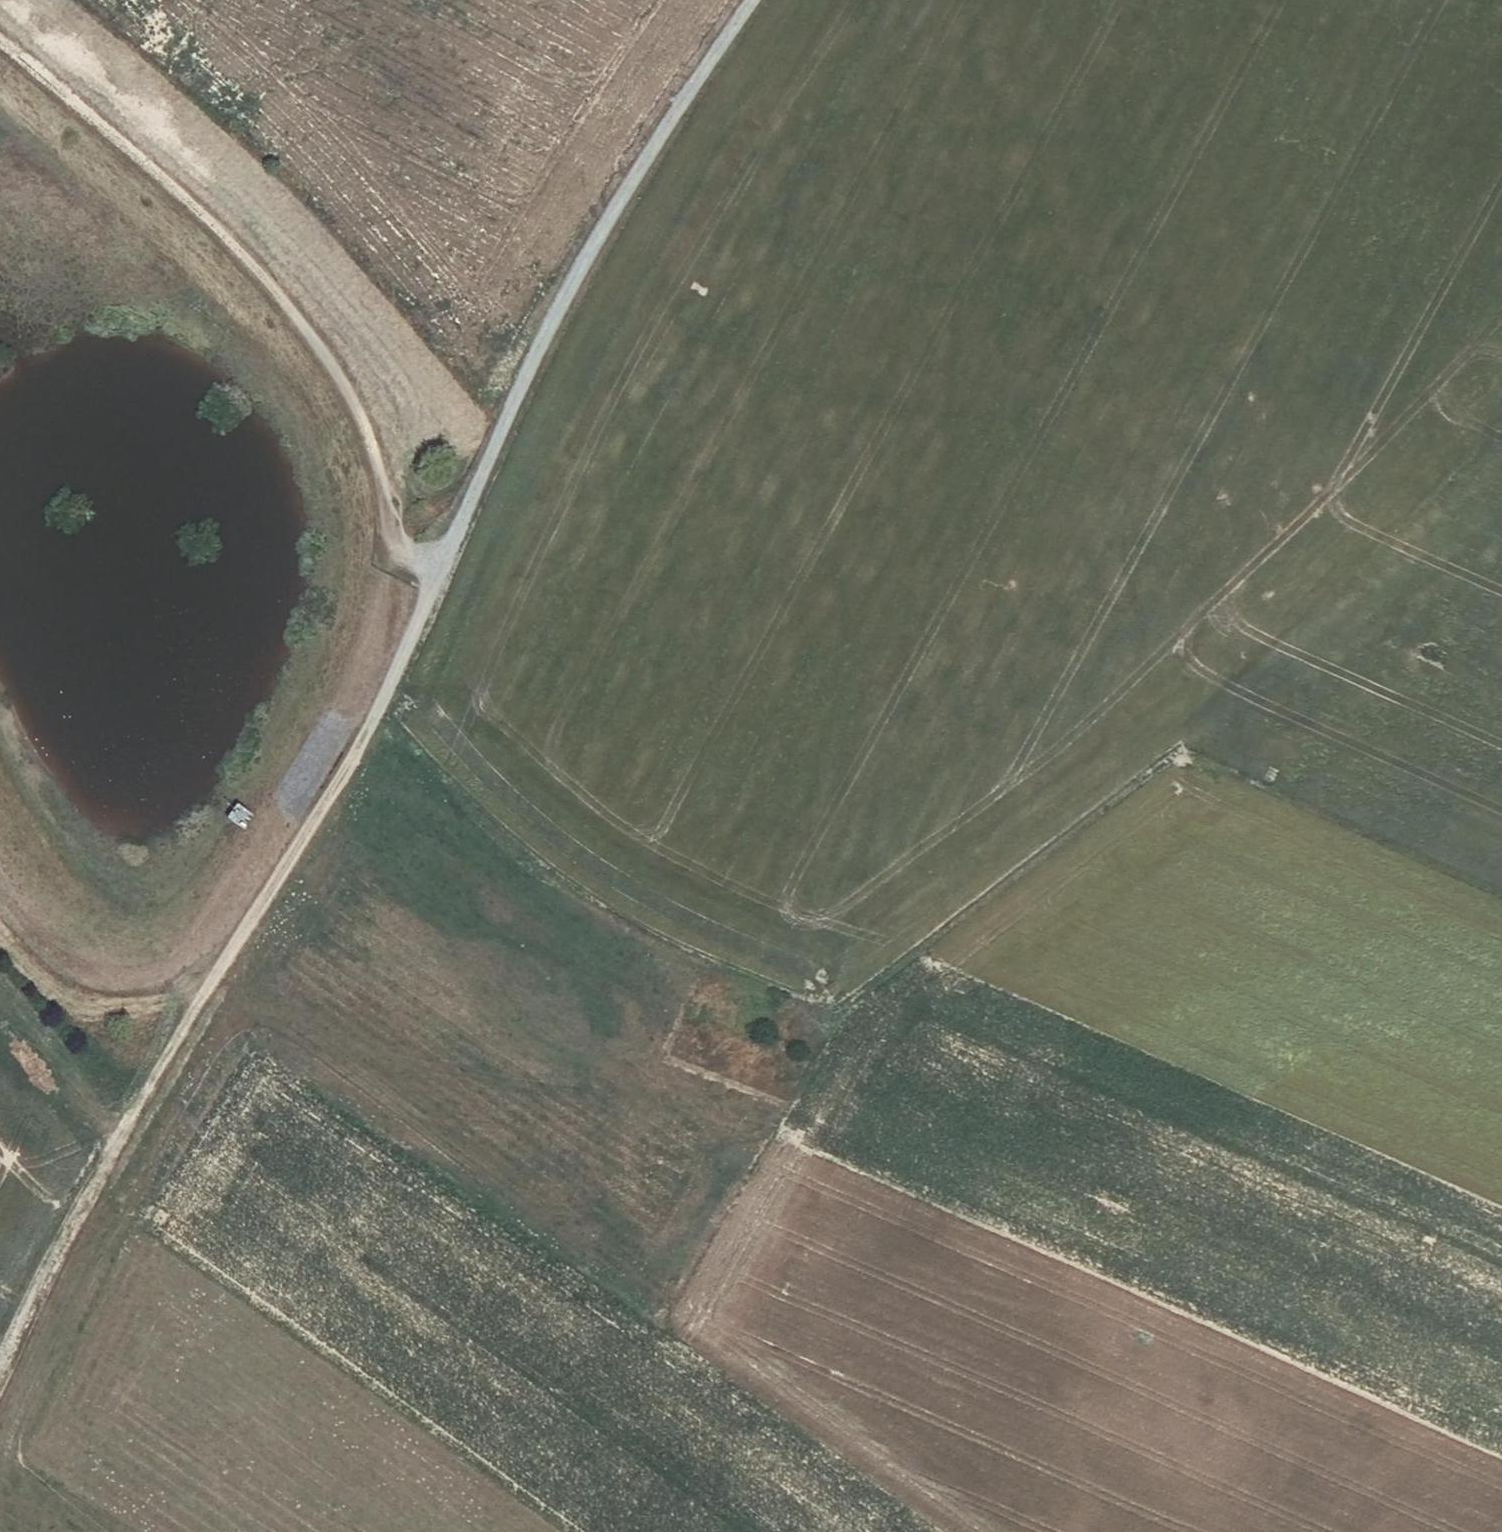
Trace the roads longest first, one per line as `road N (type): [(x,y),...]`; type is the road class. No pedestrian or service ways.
road 1 (track): [(439,572),(357,736),(116,1149),(0,1368)]
road 2 (track): [(0,46),(261,277),(353,405),(405,551),(439,572)]
road 3 (track): [(0,899),(40,946),(126,985),(166,970),(205,936),(336,724),(375,641),(388,575),(405,551)]
road 4 (track): [(757,0),(439,572)]

